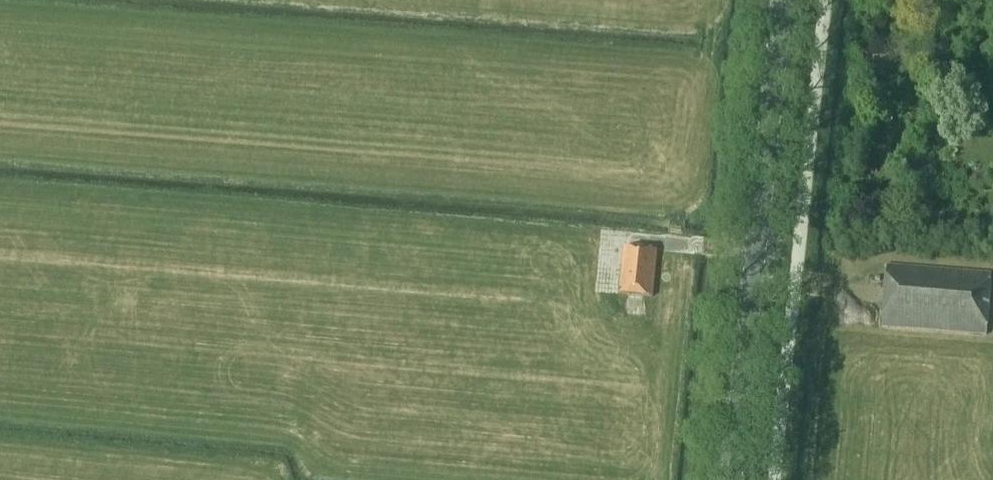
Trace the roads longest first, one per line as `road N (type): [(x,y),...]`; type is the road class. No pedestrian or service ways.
road 1 (secondary): [(737,479),(788,0)]

